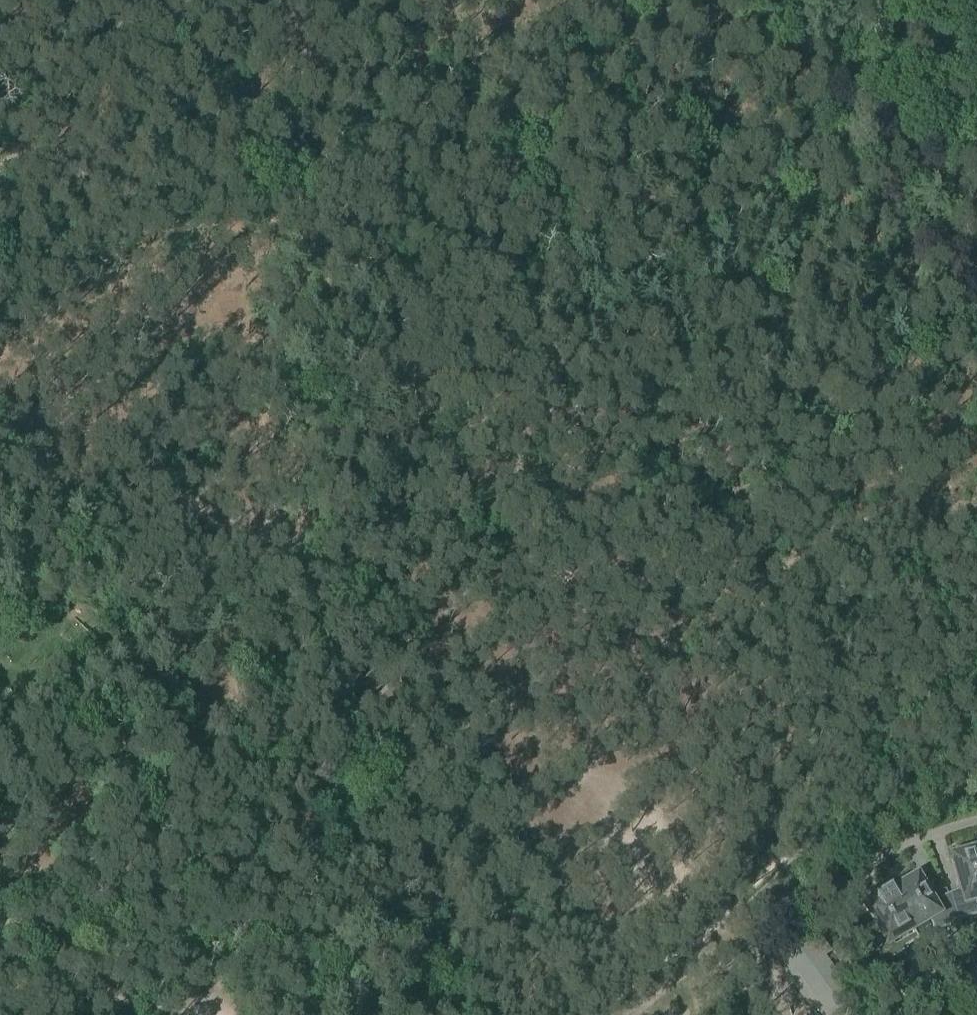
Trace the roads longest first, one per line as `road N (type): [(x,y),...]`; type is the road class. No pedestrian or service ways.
road 1 (track): [(976,385),(703,0)]
road 2 (residential): [(976,823),(852,872)]

